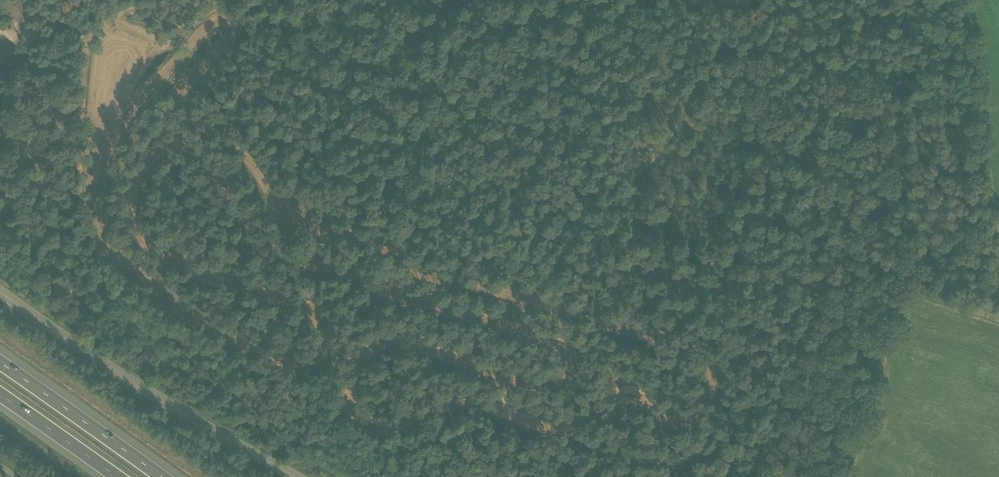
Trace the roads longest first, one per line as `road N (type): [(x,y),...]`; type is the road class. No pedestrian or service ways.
road 1 (unclassified): [(297,476),(97,359),(0,290)]
road 2 (motorway): [(160,476),(0,364)]
road 3 (motorway): [(0,396),(113,476)]

